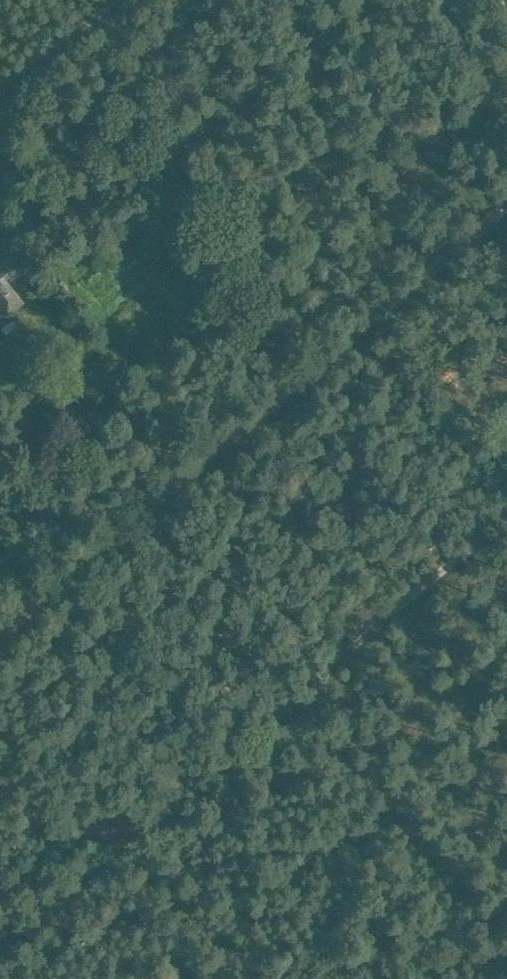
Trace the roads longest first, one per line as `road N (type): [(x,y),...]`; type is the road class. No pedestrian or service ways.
road 1 (track): [(506,209),(0,638)]
road 2 (track): [(0,94),(113,0)]

